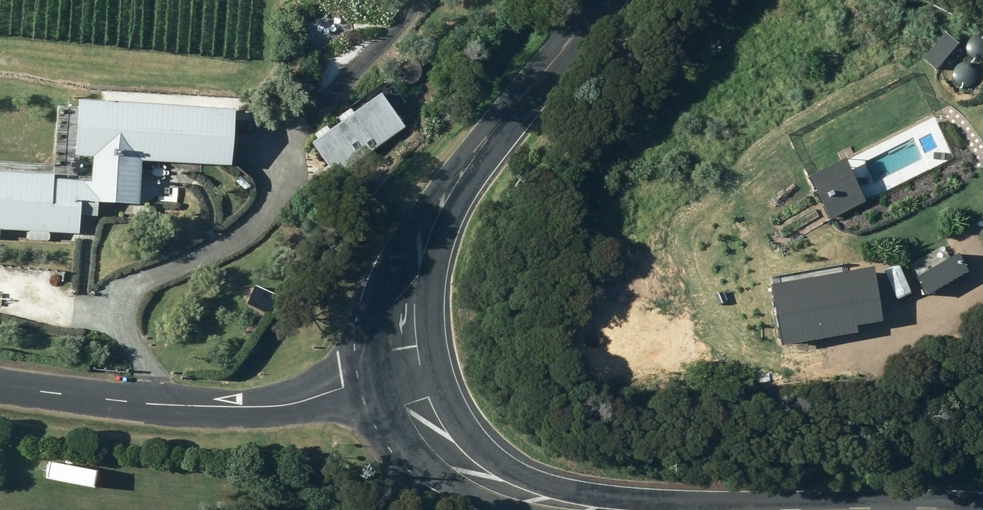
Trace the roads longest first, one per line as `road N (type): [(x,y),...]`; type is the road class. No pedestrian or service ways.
road 1 (tertiary): [(600,0),(425,217),(390,311),(393,372)]
road 2 (unclassified): [(393,372),(276,406),(165,407),(0,385)]
road 3 (tertiary): [(393,372),(420,437),(441,458),(489,491),(558,509)]
road 4 (tertiary): [(766,509),(931,503),(974,509)]

